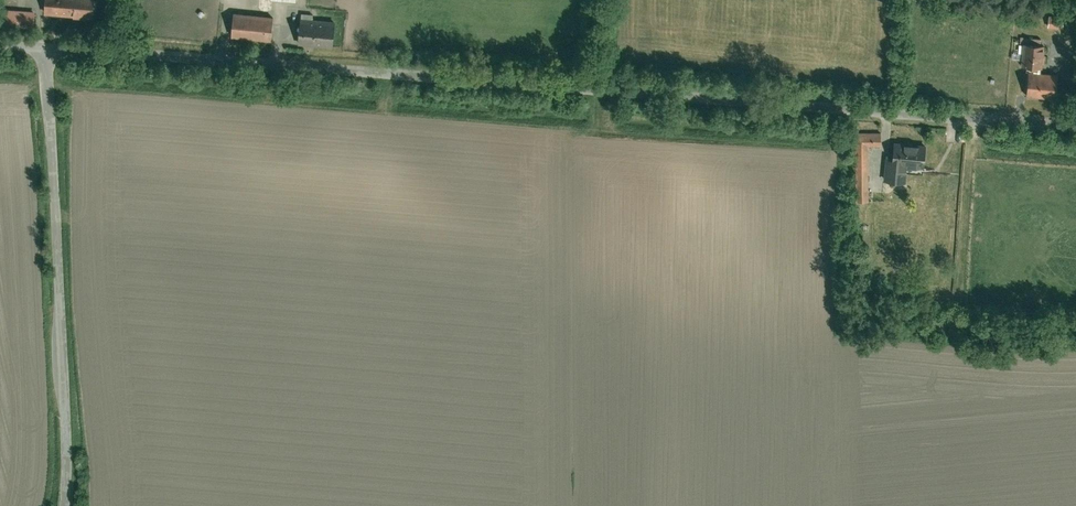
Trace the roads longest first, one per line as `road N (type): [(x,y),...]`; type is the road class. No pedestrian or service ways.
road 1 (unclassified): [(46,44),(1075,126)]
road 2 (unclassified): [(65,505),(46,44)]

